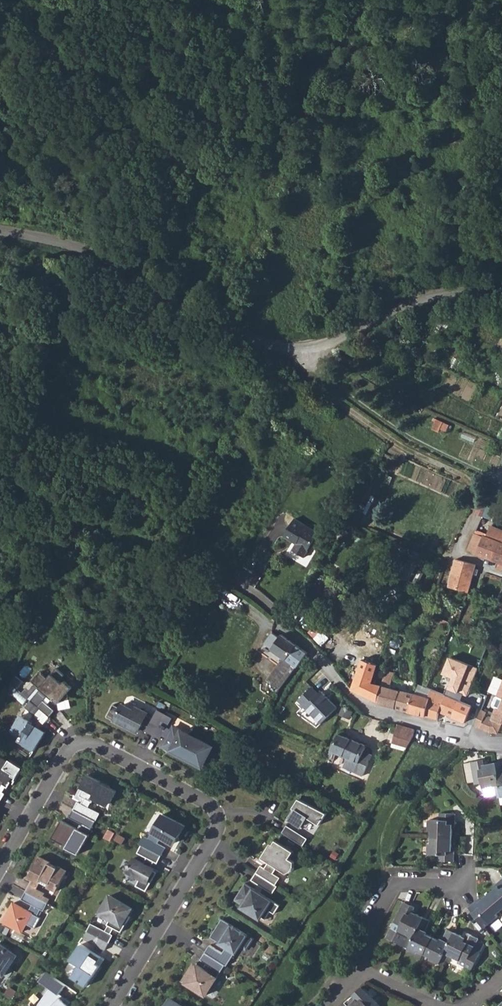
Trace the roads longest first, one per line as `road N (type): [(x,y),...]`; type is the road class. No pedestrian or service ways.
road 1 (residential): [(110,1005),(217,833),(216,811),(83,742),(66,753),(0,869)]
road 2 (residential): [(501,745),(361,706),(246,581),(186,549)]
road 3 (residential): [(260,342),(396,444),(467,476),(476,505),(460,555)]
road 4 (unclassified): [(0,229),(75,245),(260,342)]
road 5 (unclassified): [(260,342),(304,348),(436,295),(501,293)]
road 6 (residential): [(356,968),(397,887),(460,887)]

